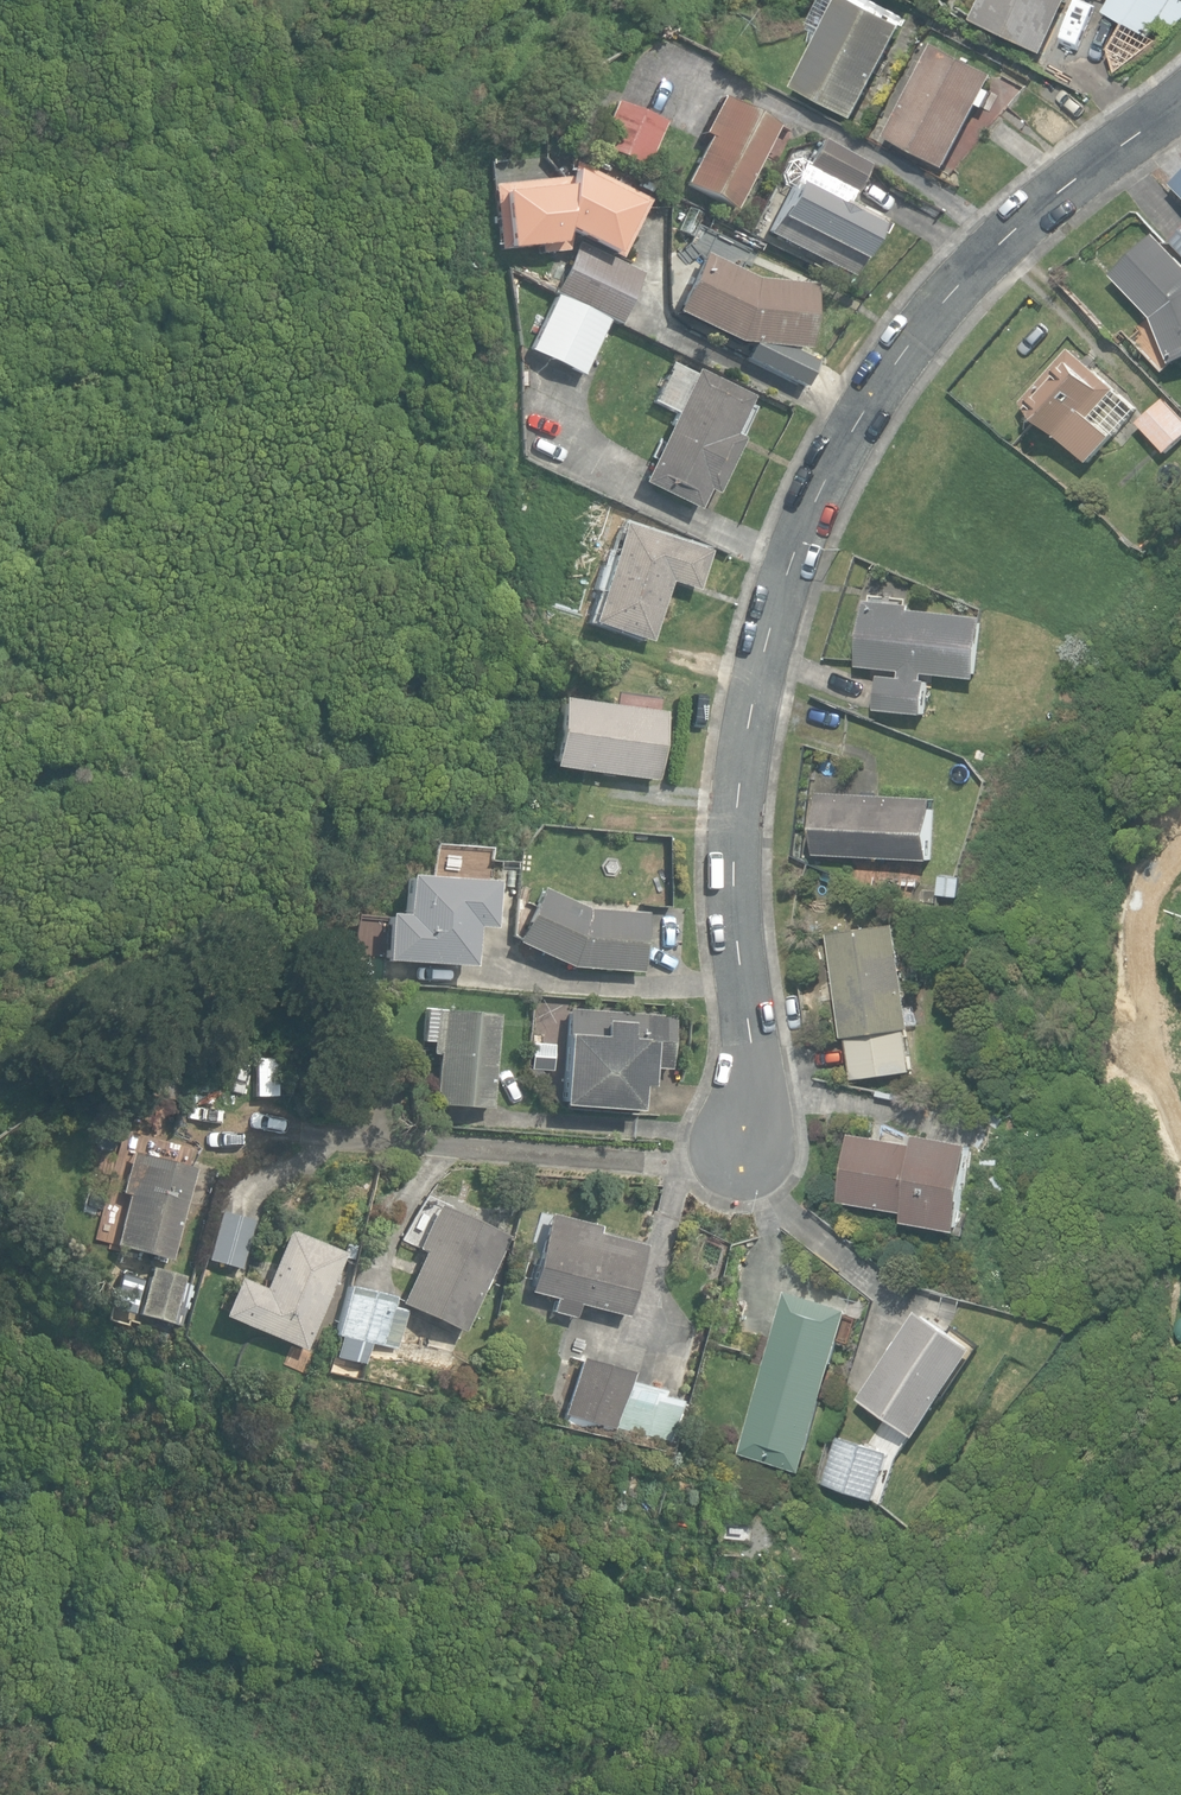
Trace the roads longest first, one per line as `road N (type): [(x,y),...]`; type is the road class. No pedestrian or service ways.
road 1 (residential): [(745,1172),(731,887),(741,743),(792,559),(821,488),(900,356),(1011,229),(1180,99)]

